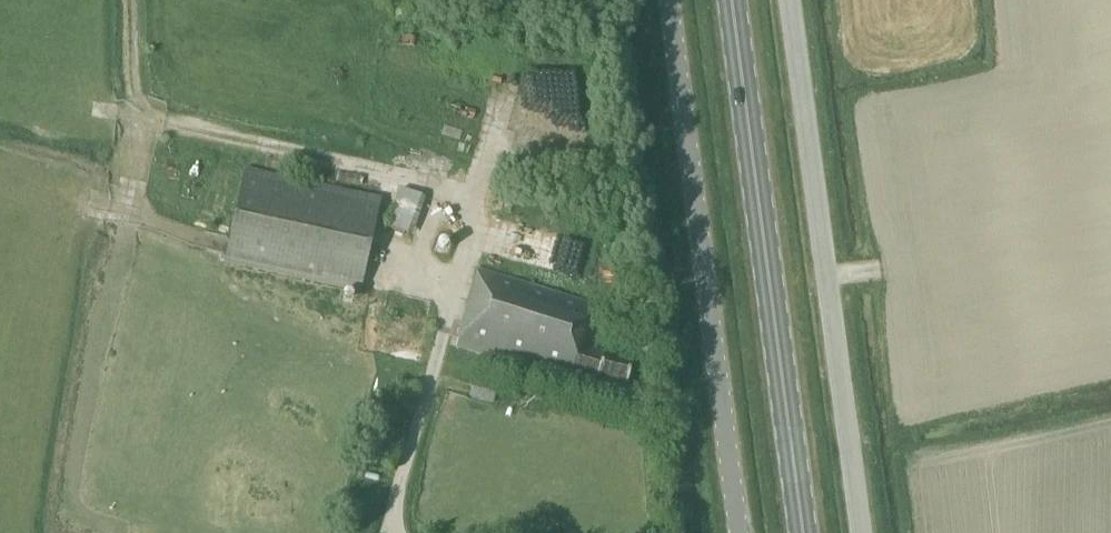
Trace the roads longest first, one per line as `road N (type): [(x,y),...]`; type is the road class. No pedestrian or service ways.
road 1 (primary): [(802,532),(731,0)]
road 2 (unclassified): [(790,0),(861,532)]
road 3 (unclassified): [(738,532),(668,0)]

